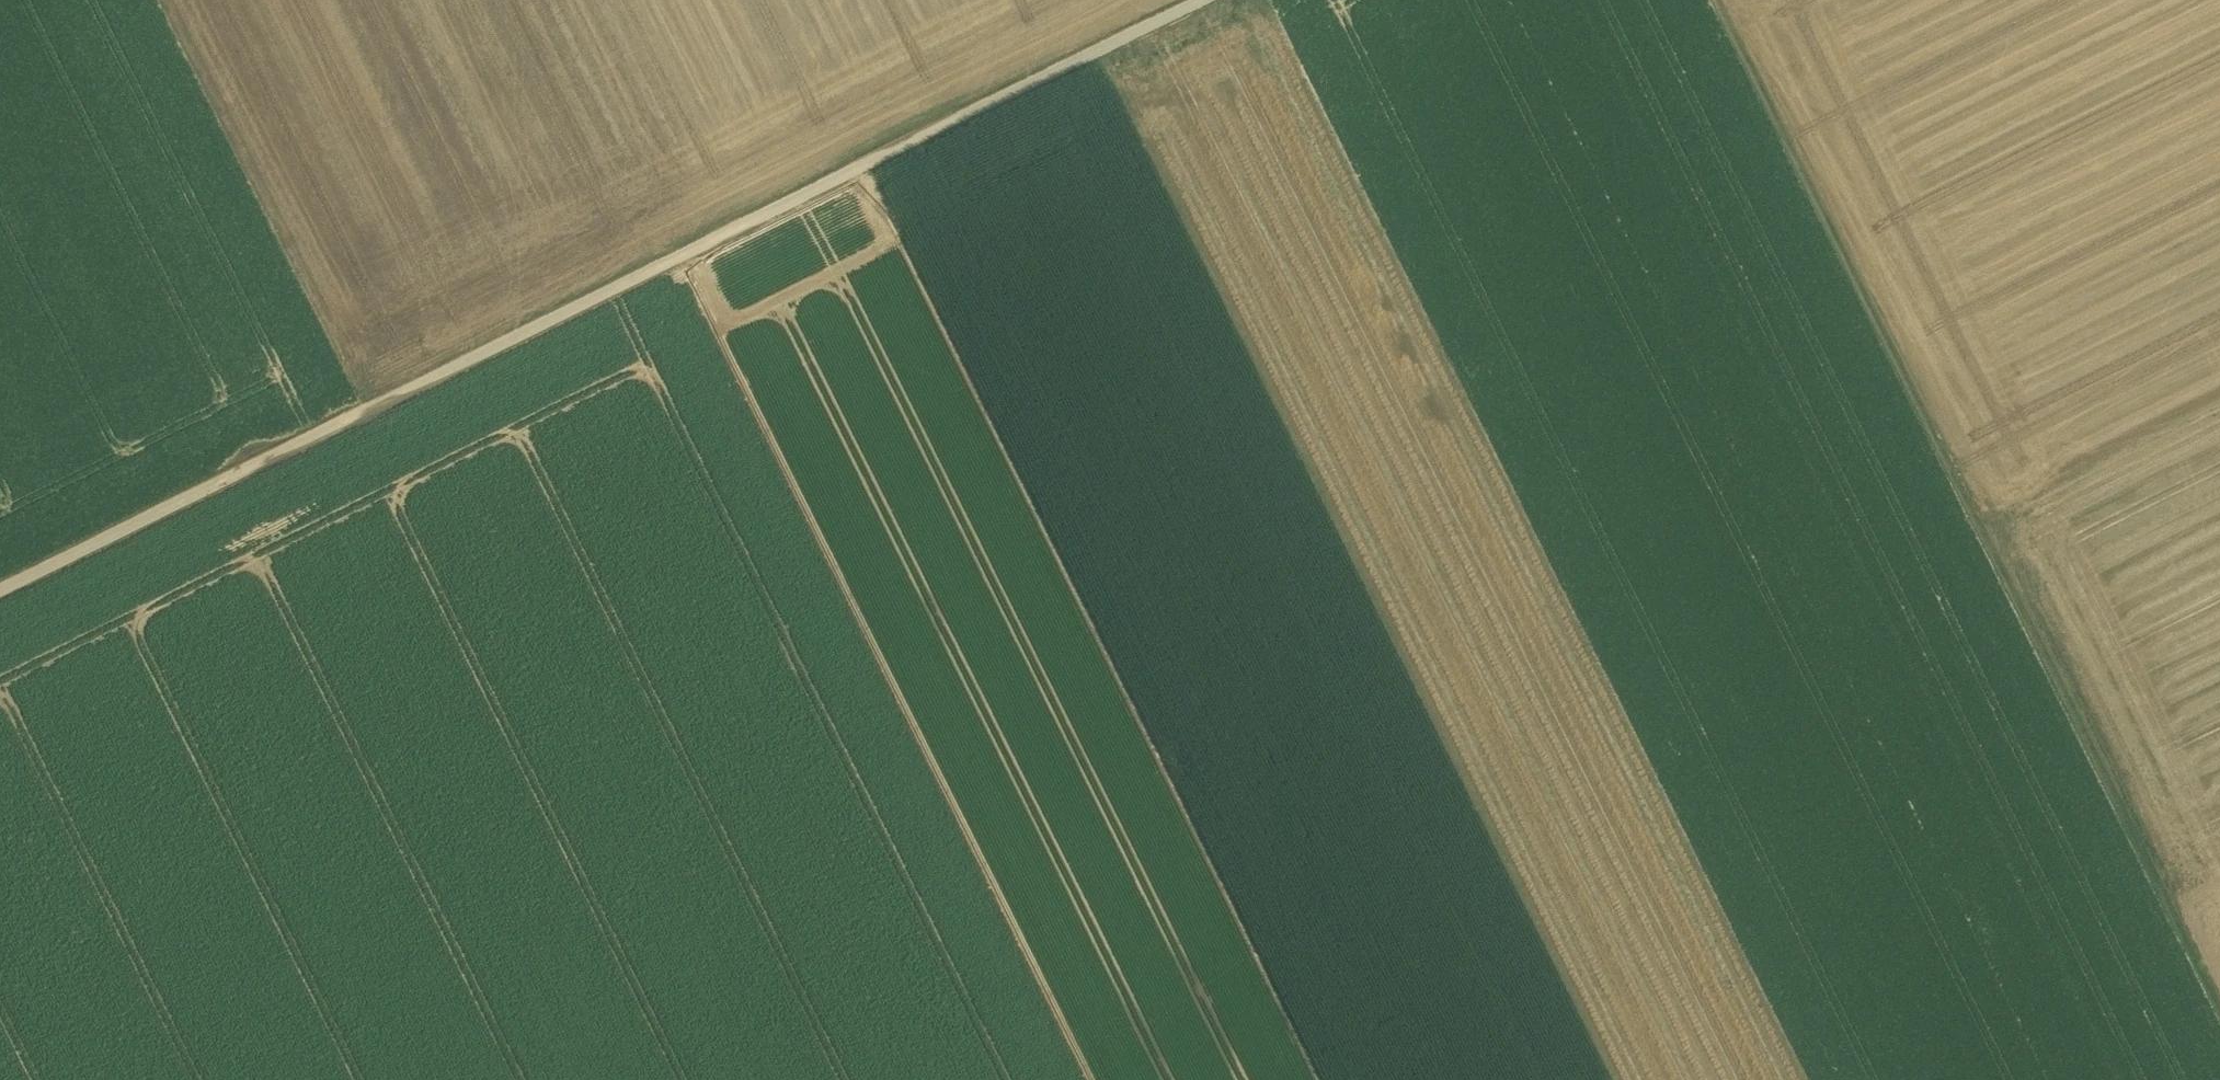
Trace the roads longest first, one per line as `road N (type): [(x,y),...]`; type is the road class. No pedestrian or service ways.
road 1 (track): [(0,613),(1244,0)]
road 2 (track): [(1721,0),(2219,986)]

